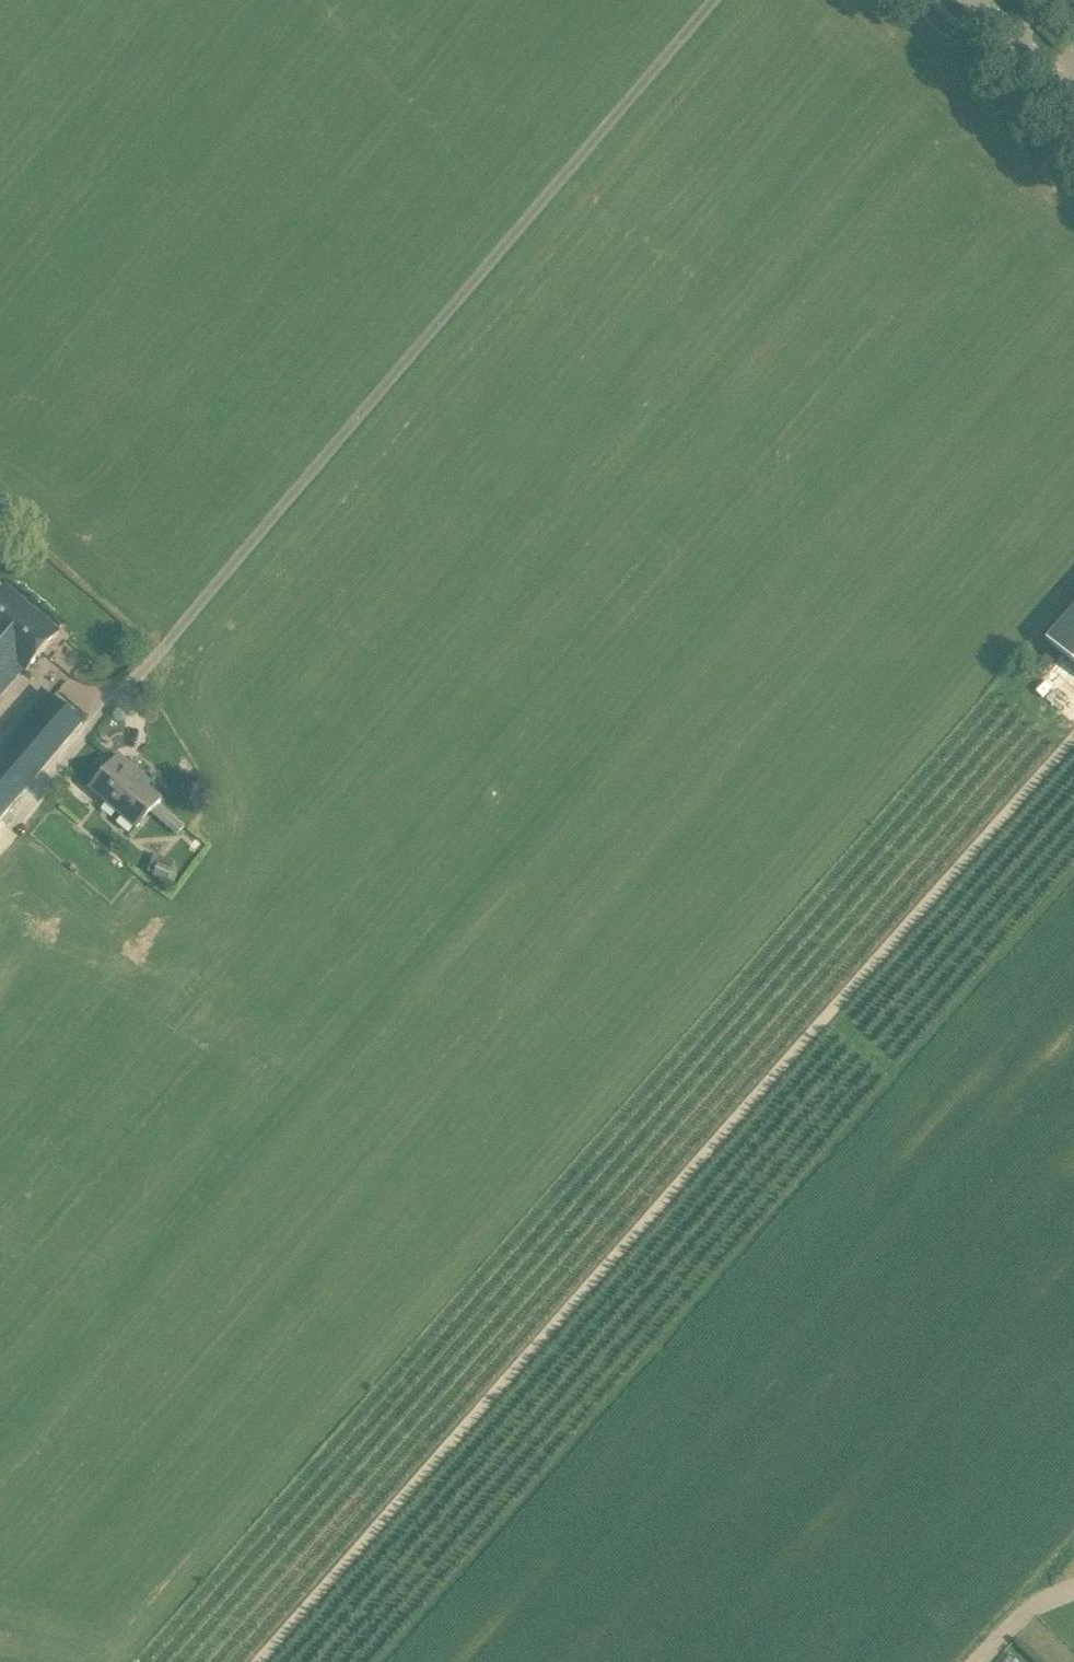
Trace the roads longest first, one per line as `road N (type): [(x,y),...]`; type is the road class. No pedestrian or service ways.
road 1 (track): [(258,1661),(1073,741)]
road 2 (tertiary): [(1073,100),(975,0)]

